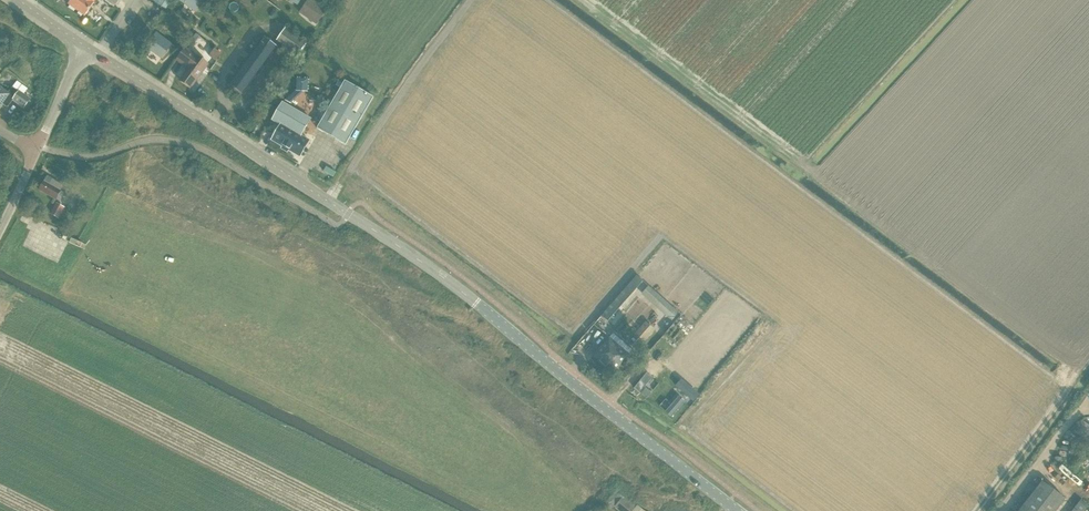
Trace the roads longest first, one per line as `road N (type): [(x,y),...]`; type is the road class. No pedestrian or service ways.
road 1 (tertiary): [(737,510),(447,279),(88,48)]
road 2 (track): [(1088,356),(976,510)]

